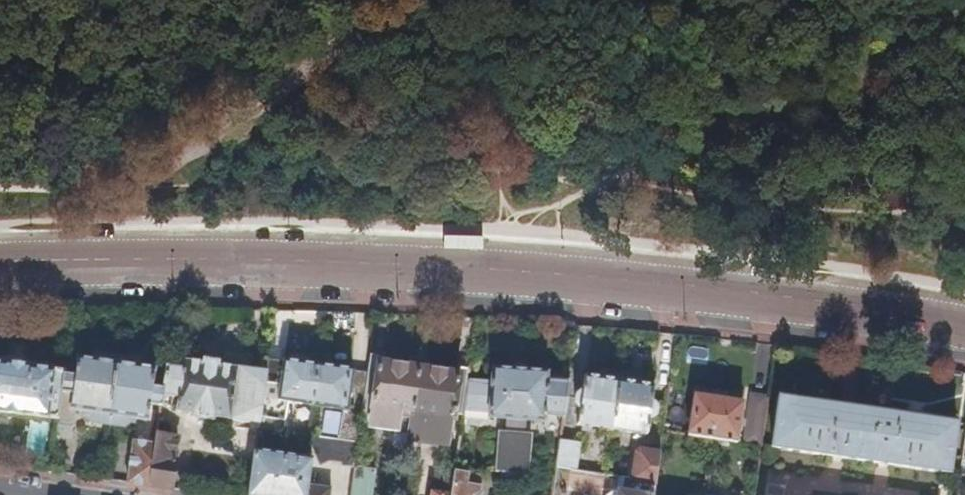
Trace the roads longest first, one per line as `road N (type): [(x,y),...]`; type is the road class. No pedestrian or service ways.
road 1 (tertiary): [(964,328),(522,268),(193,256),(0,262)]
road 2 (track): [(964,220),(474,169),(355,170),(143,189),(0,189)]
road 3 (track): [(522,268),(523,230),(611,180),(794,105),(964,4)]
road 4 (track): [(414,0),(143,189)]

